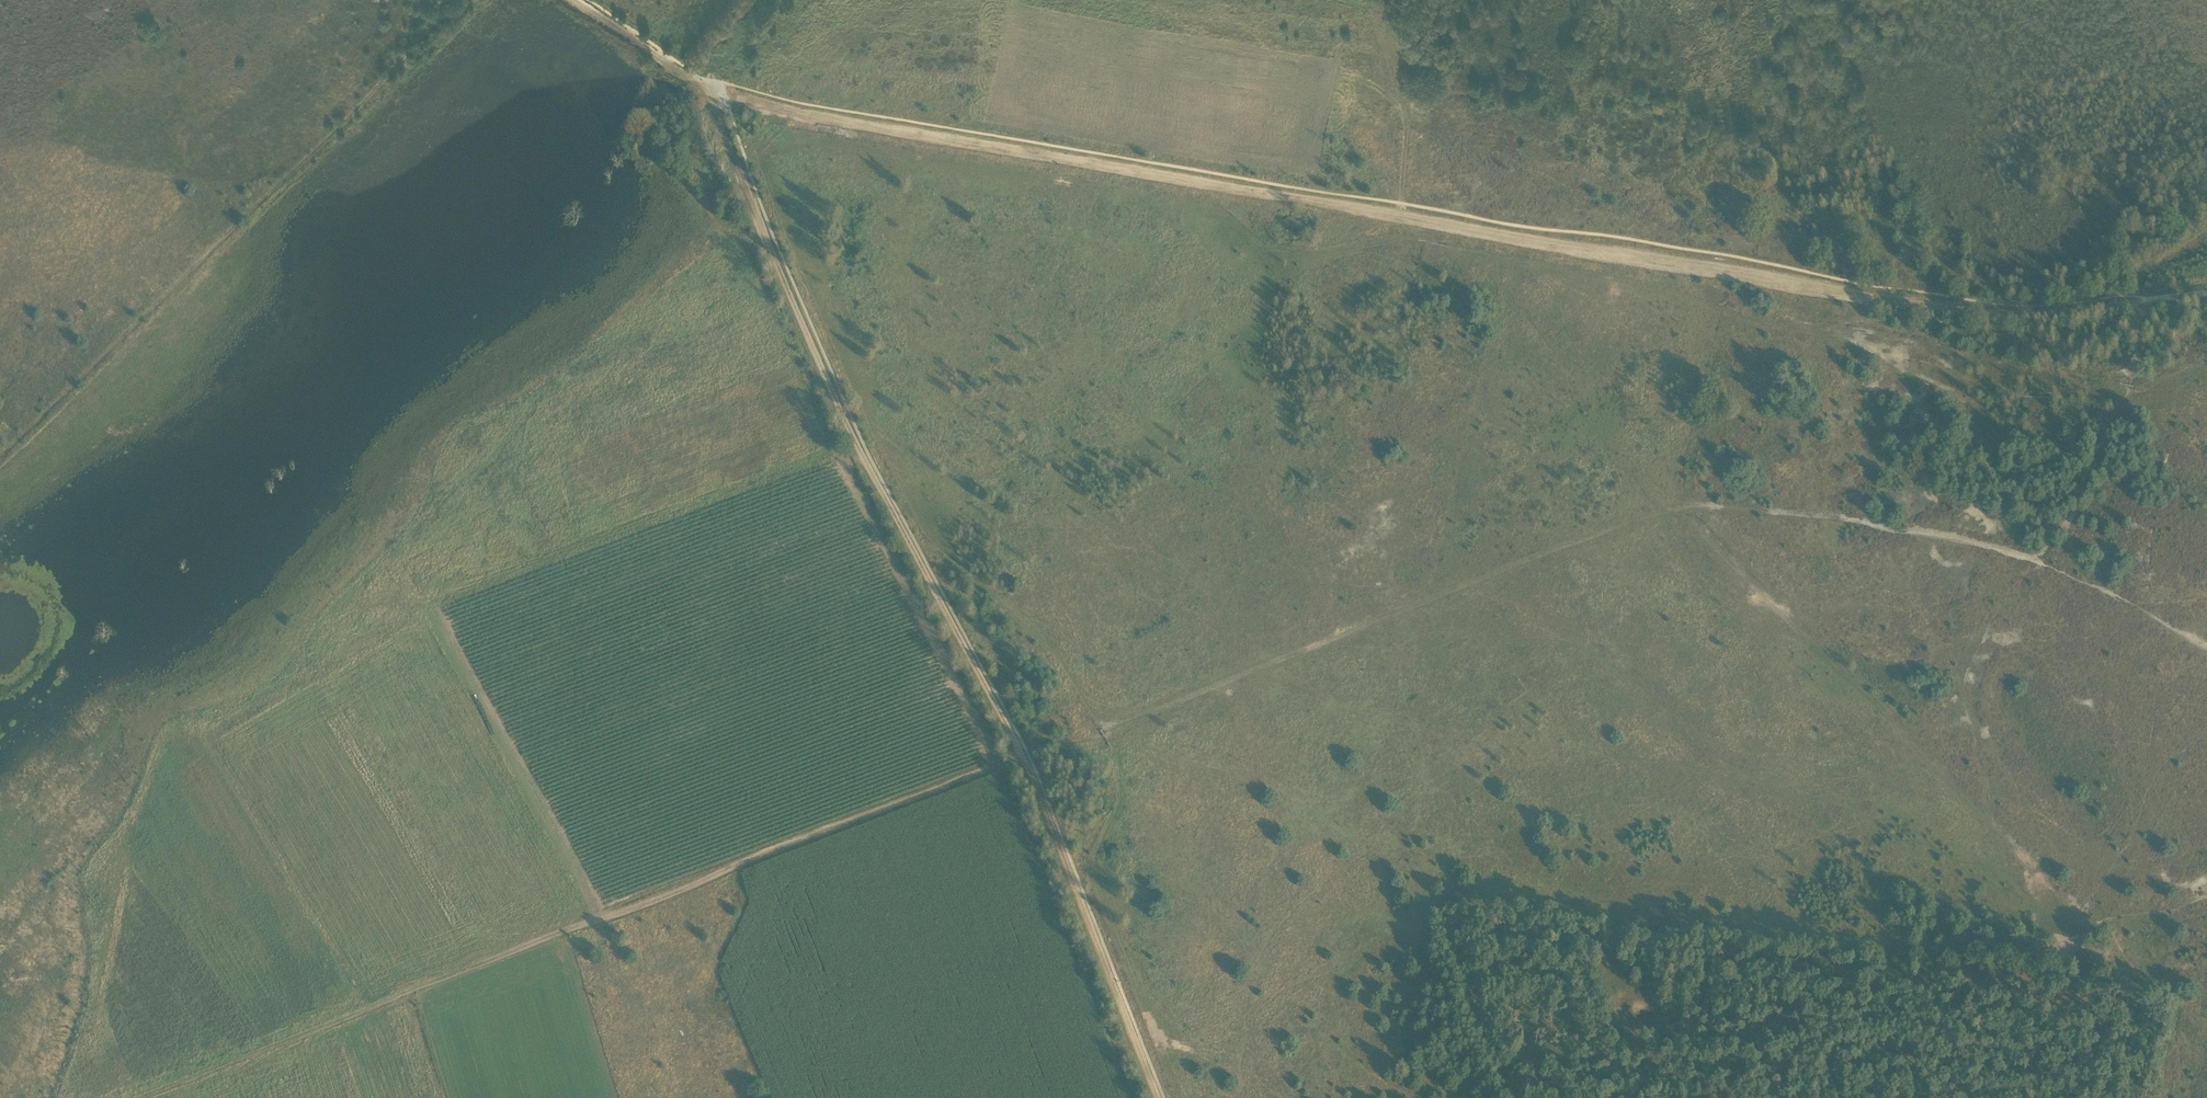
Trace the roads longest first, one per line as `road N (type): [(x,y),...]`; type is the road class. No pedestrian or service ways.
road 1 (track): [(568,0),(699,85),(802,327),(1039,804),(1154,1097)]
road 2 (track): [(1674,508),(1546,551),(1106,733)]

